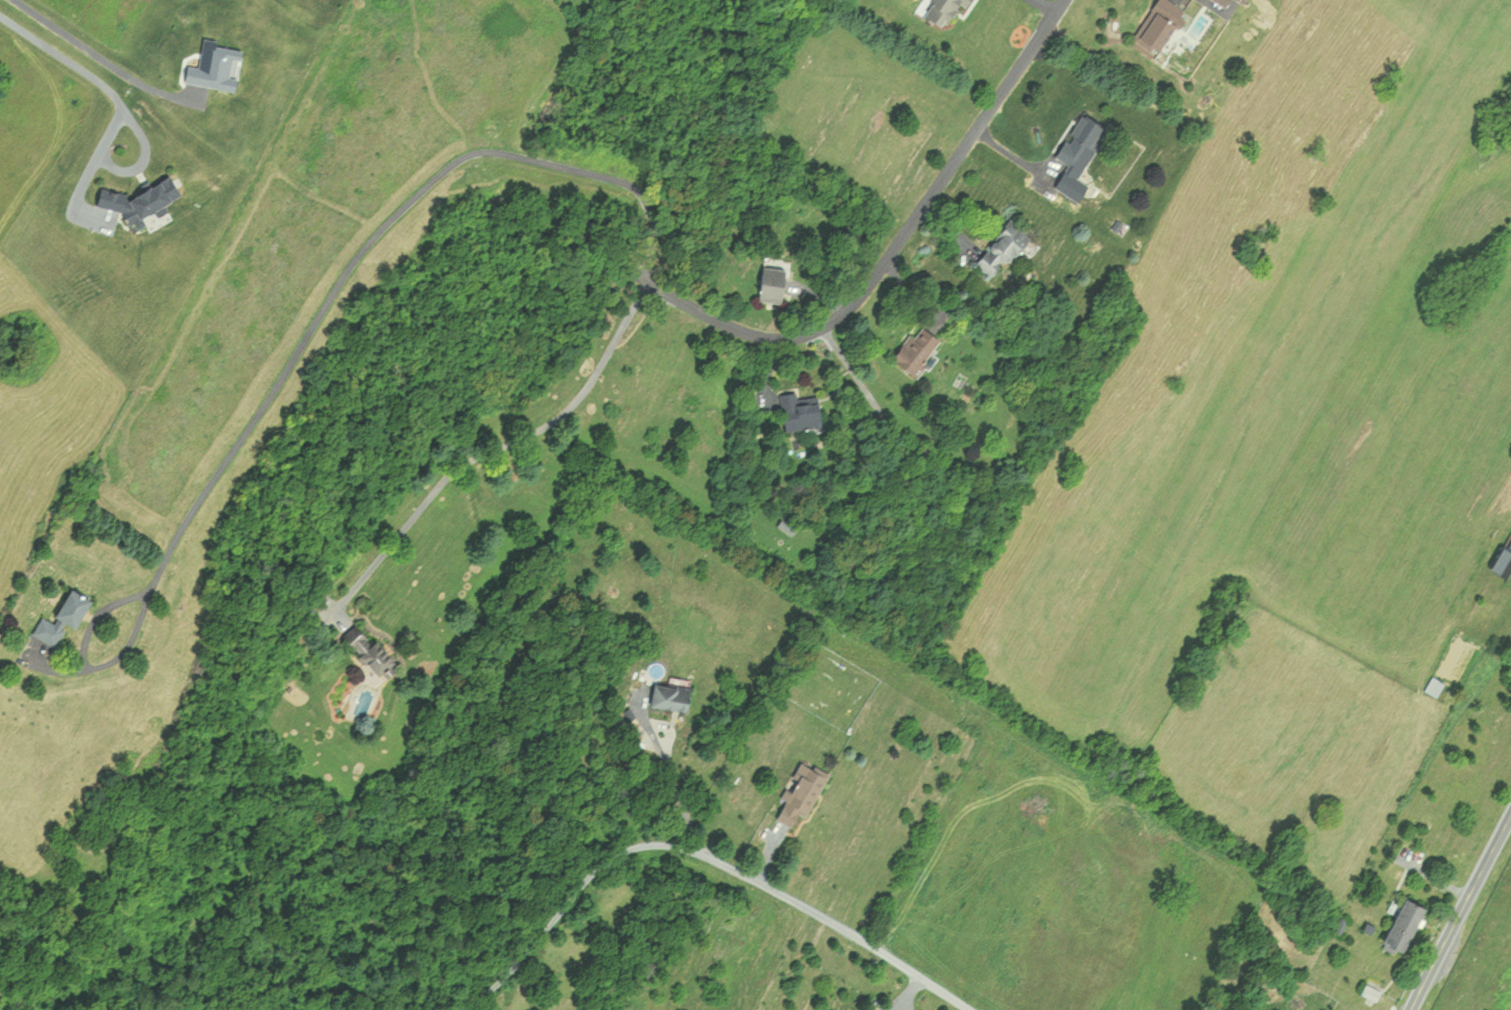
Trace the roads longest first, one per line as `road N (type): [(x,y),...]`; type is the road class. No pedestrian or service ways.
road 1 (residential): [(1064,0),(864,293),(826,325),(803,335),(750,332),(648,282)]
road 2 (tertiary): [(1411,1009),(1510,813)]

